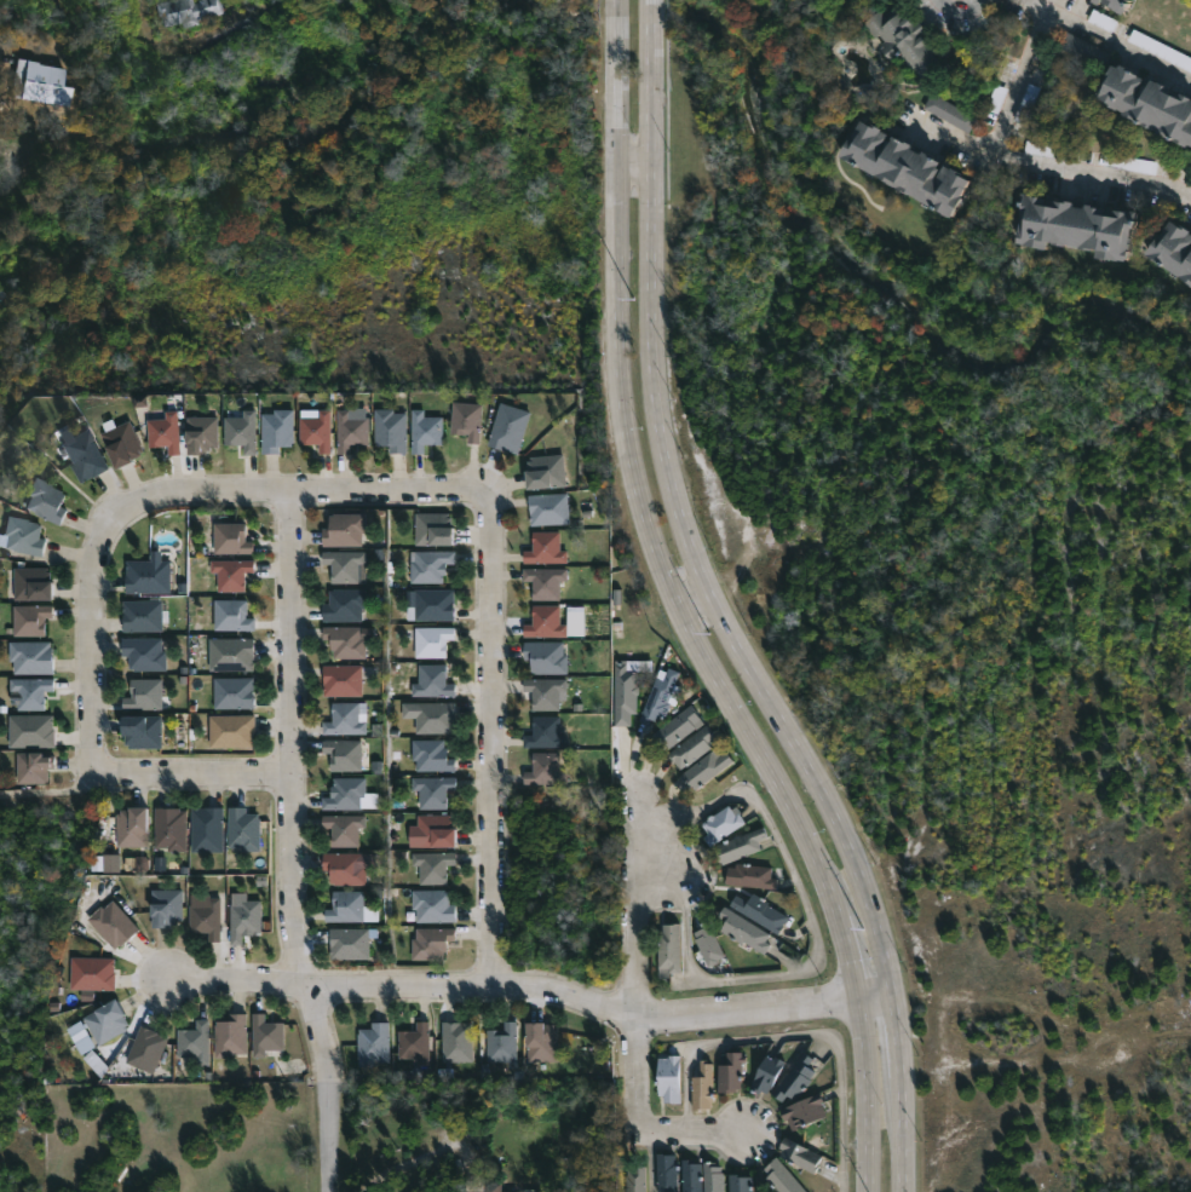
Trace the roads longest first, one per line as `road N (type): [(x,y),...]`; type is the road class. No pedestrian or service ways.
road 1 (secondary): [(902,1191),(896,1003),(878,911),(839,817),(707,591),(673,508),(657,438),(650,0)]
road 2 (secondary): [(618,0),(623,433),(677,606),(724,704),(813,850),(841,915),(865,1037),(870,1191)]
road 3 (residential): [(896,1003),(635,1019),(529,985),(160,978)]
road 4 (residential): [(88,774),(93,565),(109,526),(139,500),(491,493)]
road 5 (residential): [(491,493),(495,984)]
road 6 (residential): [(292,493),(289,937),(304,980)]
road 7 (residential): [(637,794),(637,1111),(657,1131)]
road 8 (residential): [(304,980),(321,1053),(328,1191)]
road 9 (residential): [(290,774),(88,774)]

